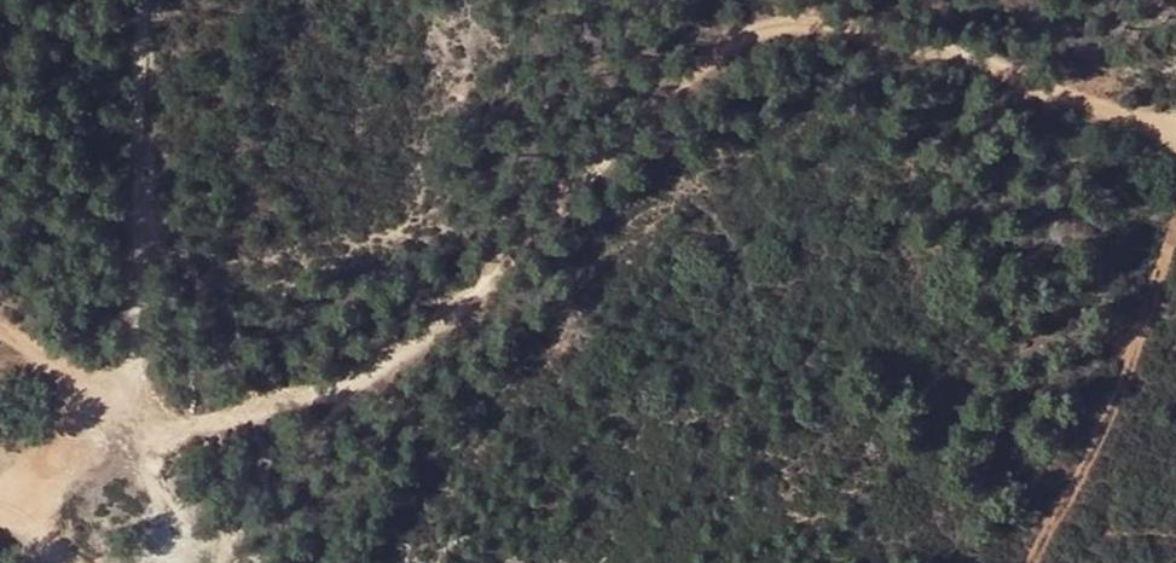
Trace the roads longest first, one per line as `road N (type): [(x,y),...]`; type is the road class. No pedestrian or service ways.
road 1 (track): [(19,499),(86,451),(246,414),(429,330),(634,124),(743,39),(863,33),(1175,125)]
road 2 (track): [(142,0),(134,92),(141,243),(106,446)]
road 3 (track): [(1175,228),(1142,343),(1036,562)]
road 4 (track): [(106,446),(59,373),(0,344)]

